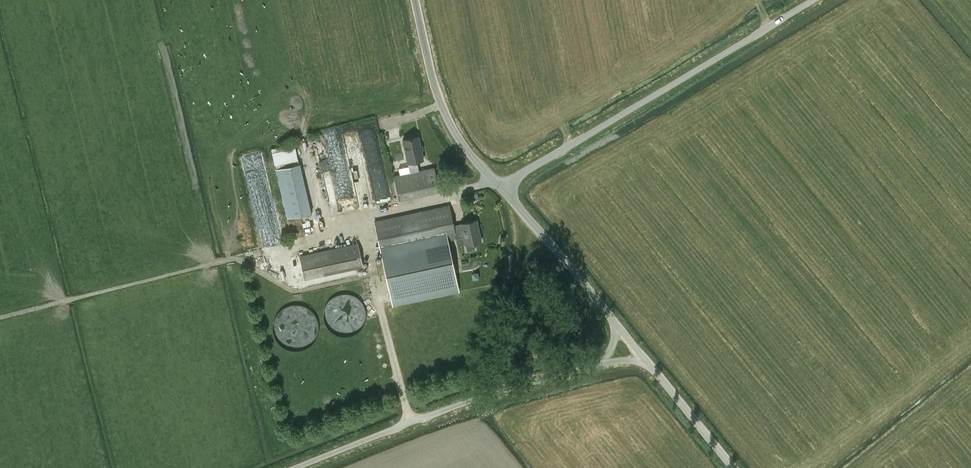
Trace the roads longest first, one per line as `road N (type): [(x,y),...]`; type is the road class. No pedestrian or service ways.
road 1 (unclassified): [(503,191),(816,0)]
road 2 (unclassified): [(295,467),(452,407),(598,365)]
road 3 (unclassified): [(503,191),(438,101),(412,0)]
road 4 (unclassified): [(618,325),(503,191)]
road 5 (unclassified): [(734,467),(650,364)]

